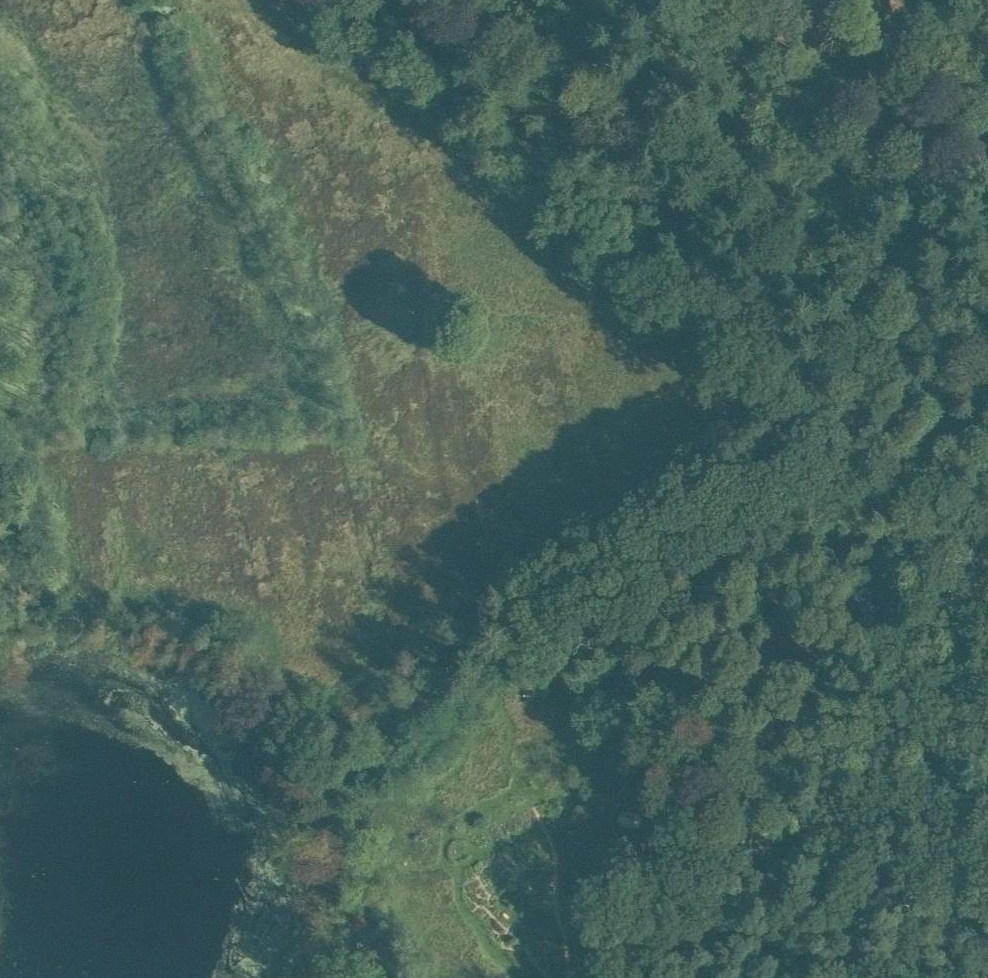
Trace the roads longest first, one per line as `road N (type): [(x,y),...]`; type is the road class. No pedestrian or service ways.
road 1 (track): [(0,630),(63,617),(149,629),(267,698),(305,744),(325,792),(335,902),(314,977)]
road 2 (track): [(789,418),(305,744)]

